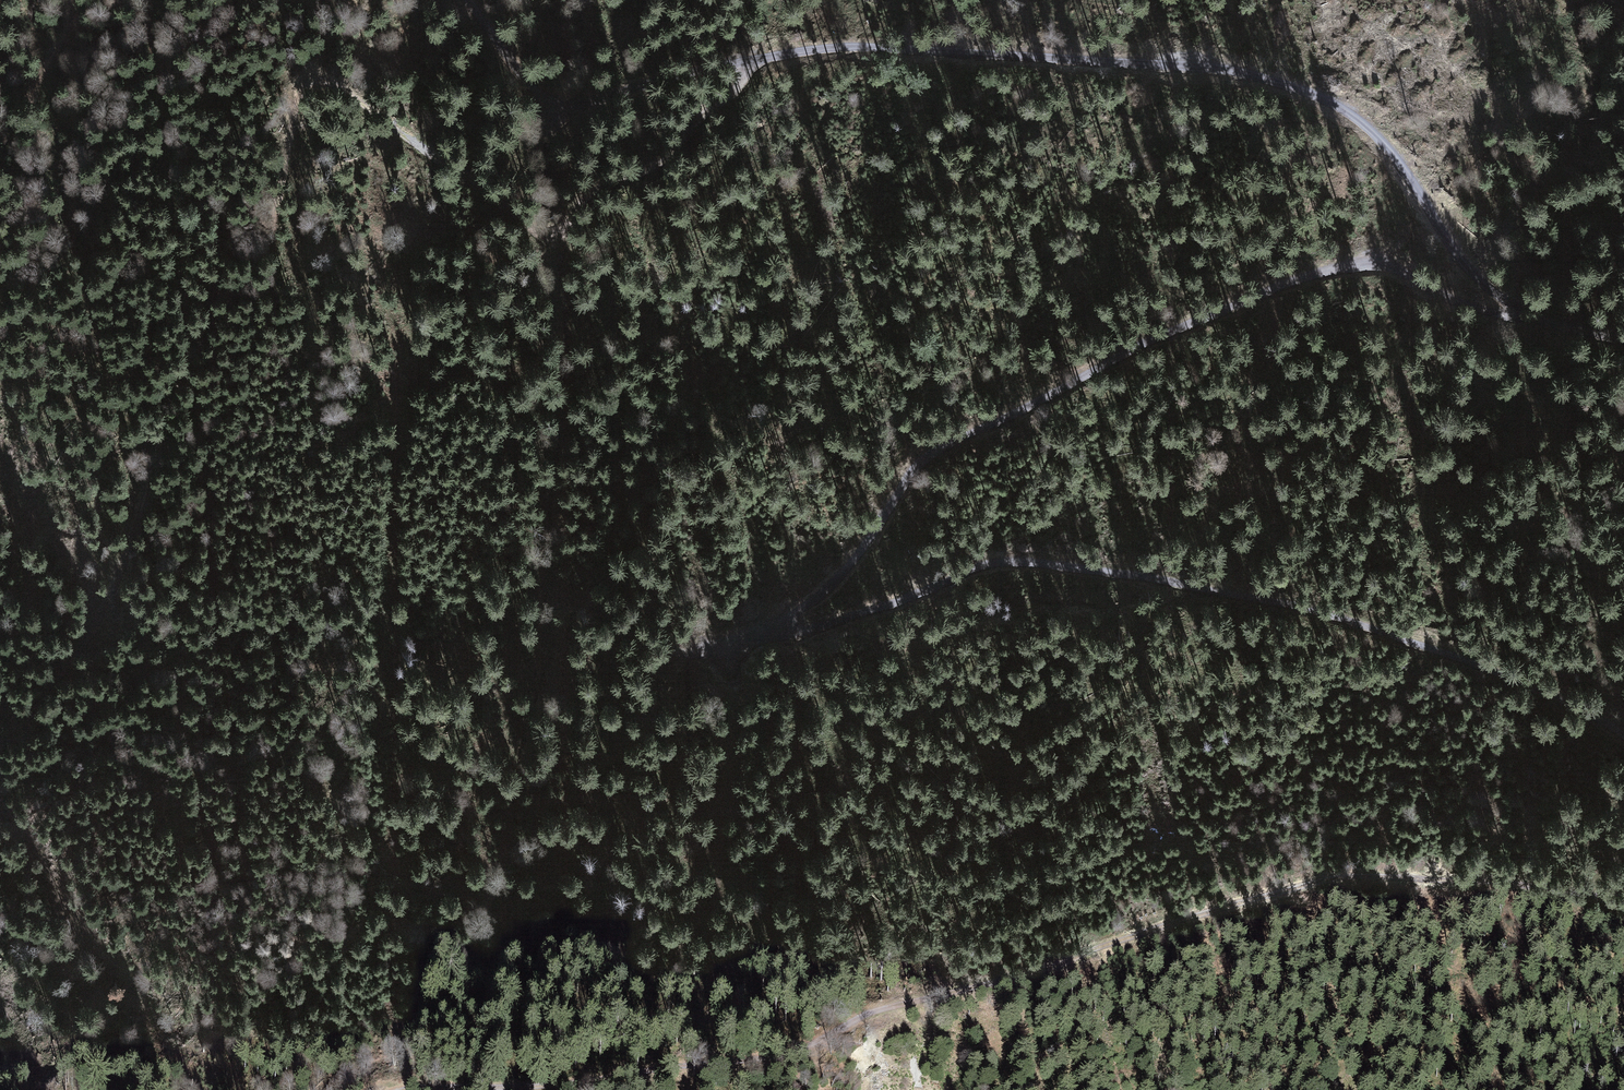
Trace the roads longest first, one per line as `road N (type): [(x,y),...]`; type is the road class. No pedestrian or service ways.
road 1 (track): [(1503,314),(1448,301),(1376,265),(1323,274),(1158,334),(936,450),(783,629),(791,636),(827,627),(983,568),(1078,567),(1283,607),(1379,635),(1545,696),(1623,740)]
road 2 (track): [(752,62),(654,171),(598,188),(548,235),(352,94),(310,79),(301,88),(269,234),(227,308),(187,357),(99,622),(0,747)]
road 3 (track): [(1623,897),(1372,878),(1318,884),(879,1010),(804,1042),(578,1085),(418,1089)]
road 4 (track): [(463,0),(542,102),(559,109),(696,70),(832,47),(1213,68),(1298,92),(1371,124),(1503,314)]
road 5 (track): [(72,0),(51,60),(0,149)]
road 6 (track): [(1503,314),(1623,341)]

